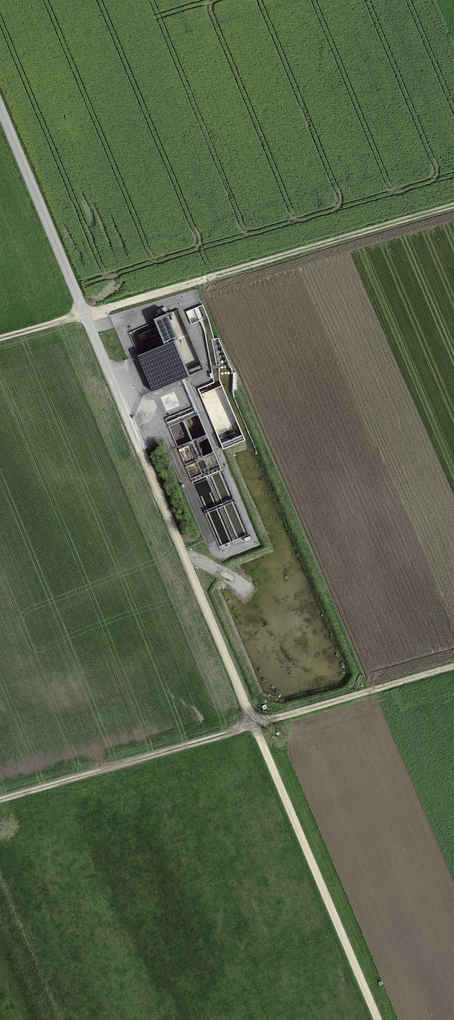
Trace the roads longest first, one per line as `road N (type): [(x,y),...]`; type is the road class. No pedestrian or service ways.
road 1 (track): [(379,1019),(0,110)]
road 2 (track): [(453,667),(0,803)]
road 3 (track): [(453,206),(0,339)]

